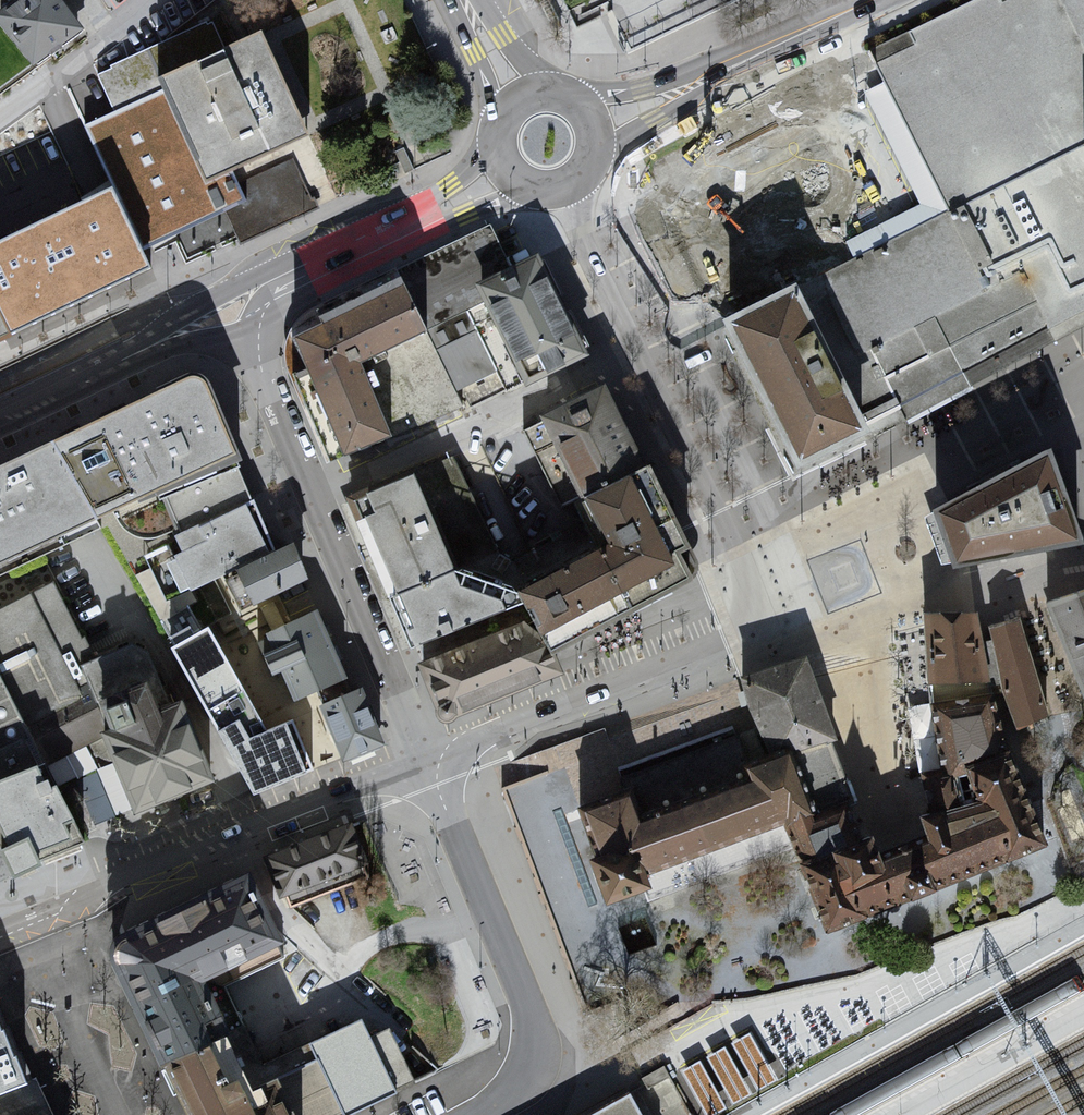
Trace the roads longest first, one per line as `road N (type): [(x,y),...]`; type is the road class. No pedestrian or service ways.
road 1 (residential): [(519,725),(703,659),(740,628),(736,559),(639,360)]
road 2 (residential): [(0,937),(426,760)]
road 3 (residential): [(426,760),(535,1028),(531,1070),(476,1114)]
road 4 (residential): [(639,360),(312,501)]
road 5 (secondary): [(254,324),(486,210),(541,194)]
road 6 (residential): [(312,501),(426,760)]
road 7 (secondary): [(493,146),(421,211),(269,279)]
road 8 (residential): [(254,324),(258,367),(312,501)]
road 9 (residential): [(639,360),(568,190)]
road 10 (secondary): [(0,419),(163,341)]
road 11 (secondary): [(599,157),(737,65)]
road 12 (secondary): [(737,65),(657,91),(583,99)]
road 13 (secondary): [(872,0),(737,65)]
road 14 (secondary): [(460,0),(490,81),(494,128)]
road 15 (residential): [(151,0),(51,78)]
road 16 (secondary): [(269,279),(210,302),(163,341)]
road 17 (secondary): [(554,87),(511,56),(470,0)]

